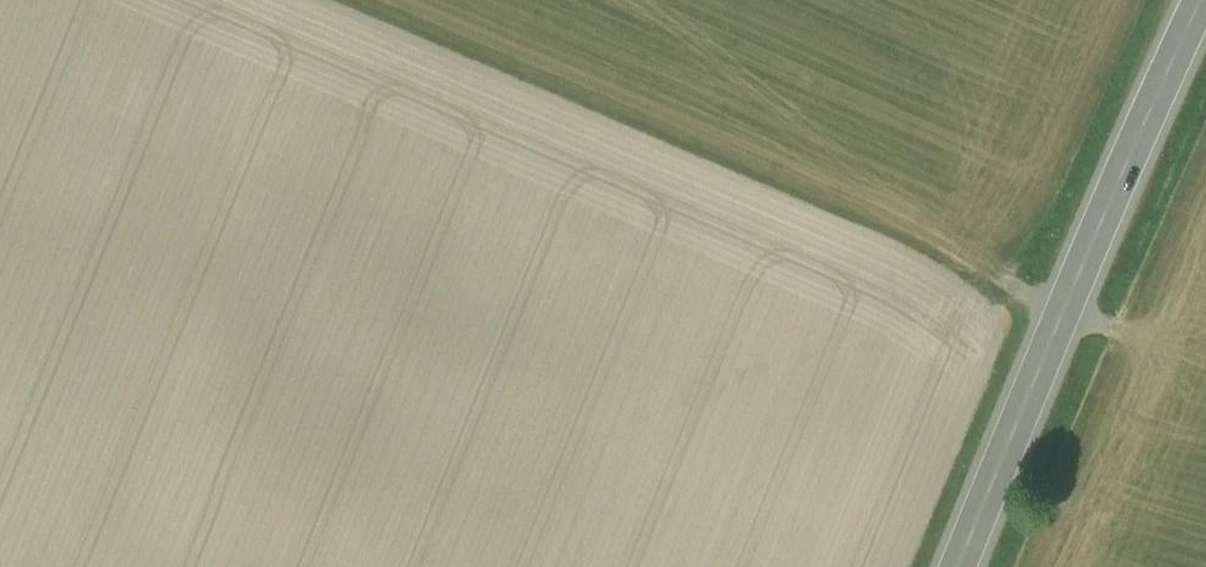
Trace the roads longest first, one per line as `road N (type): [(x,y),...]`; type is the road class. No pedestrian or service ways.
road 1 (secondary): [(1203,0),(955,566)]

